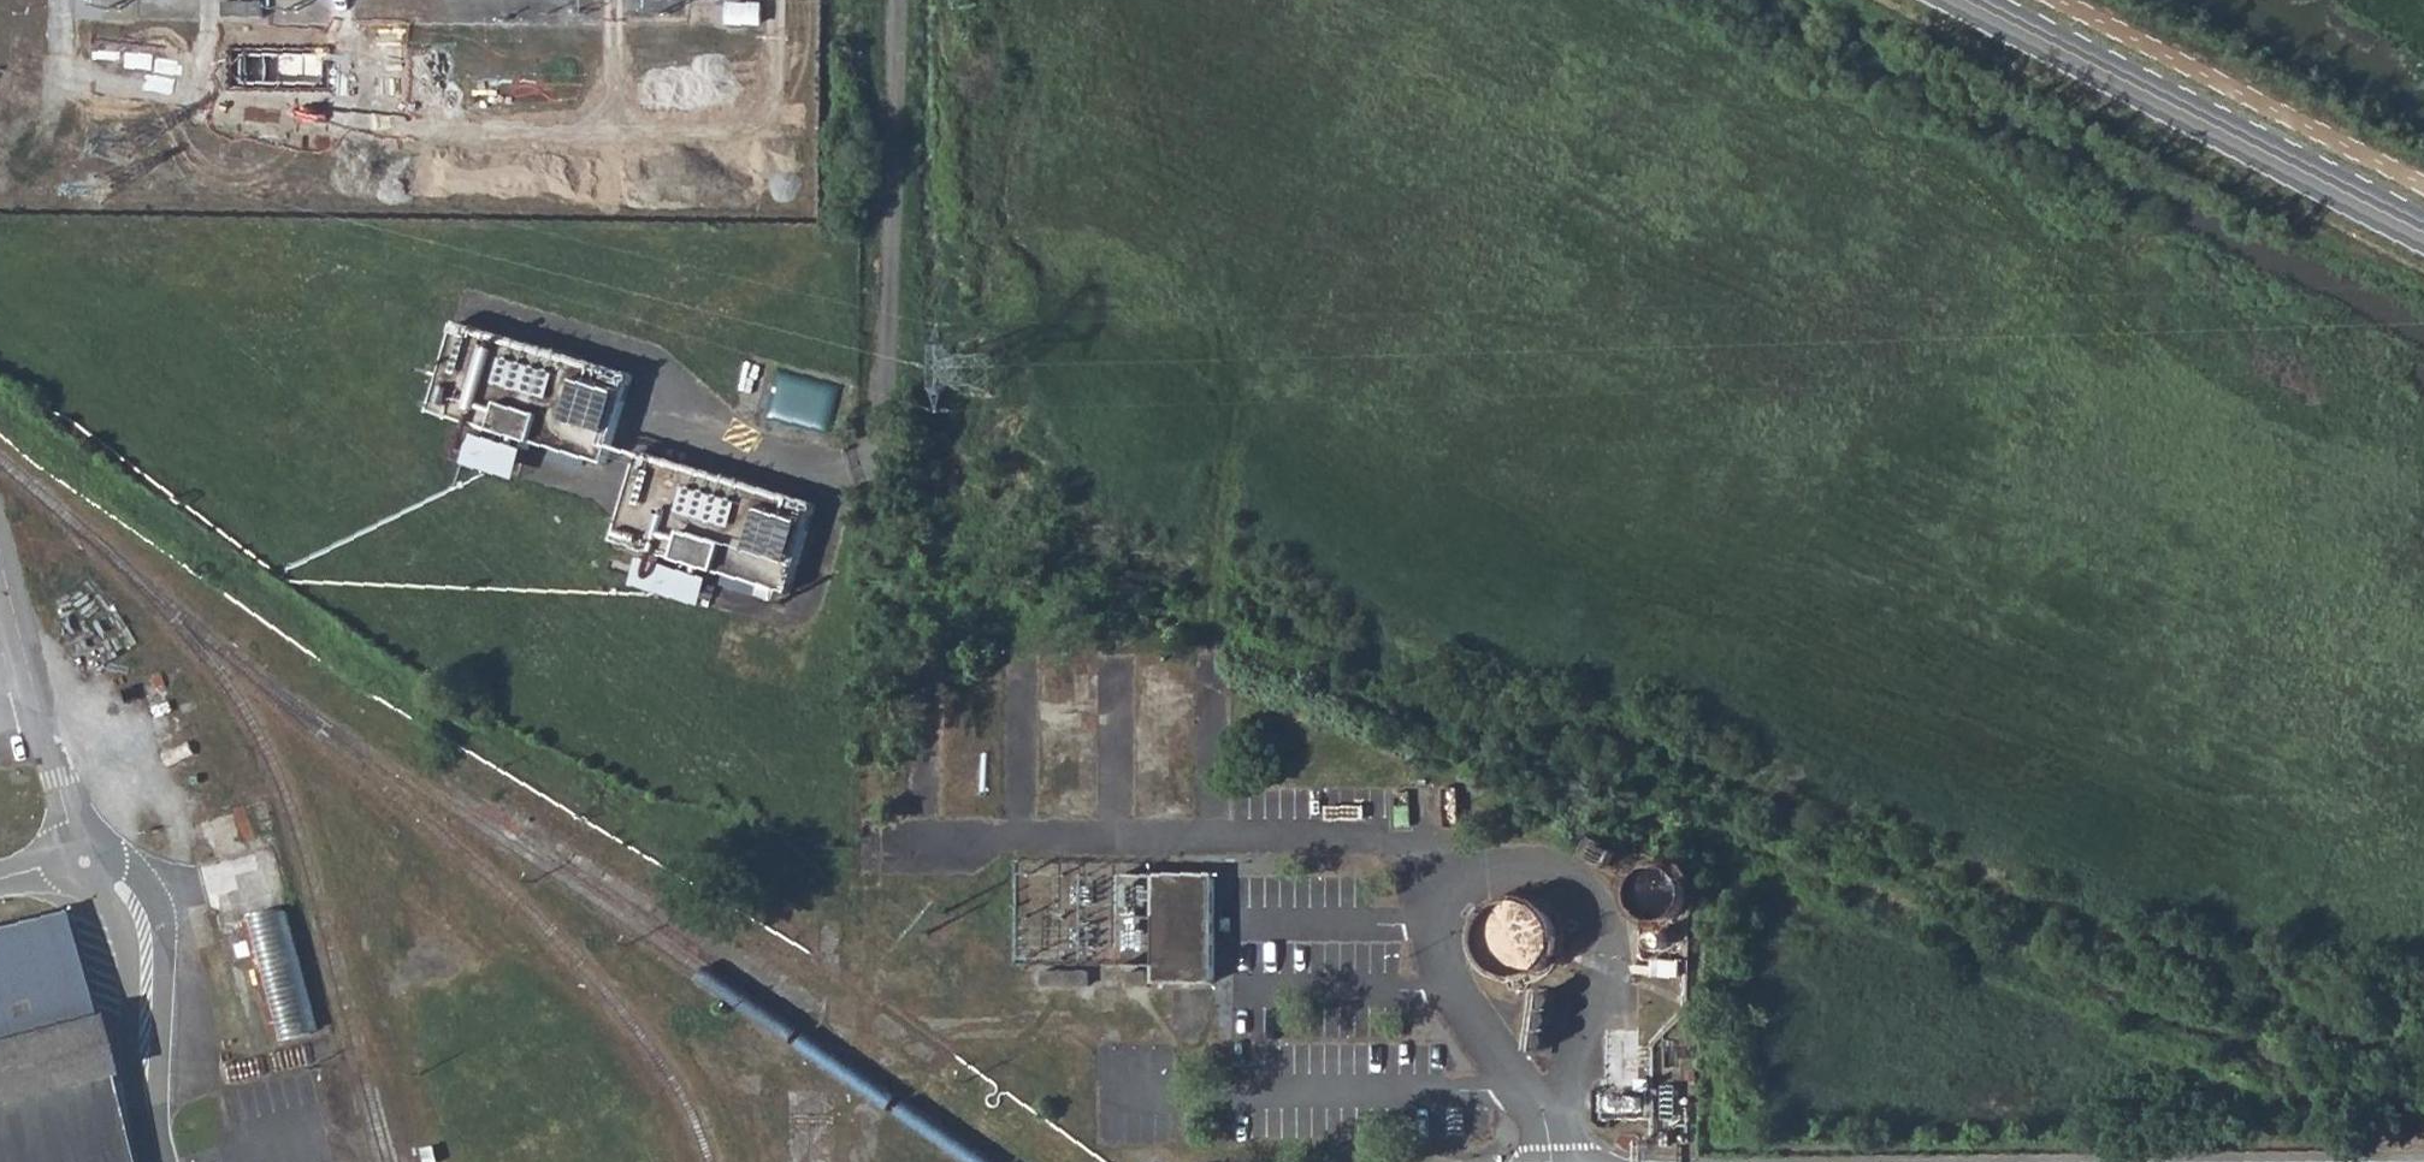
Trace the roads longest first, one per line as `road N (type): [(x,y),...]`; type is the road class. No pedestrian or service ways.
road 1 (secondary): [(1969,0),(2423,230)]
road 2 (unclassified): [(891,0),(887,368),(877,465),(852,475)]

